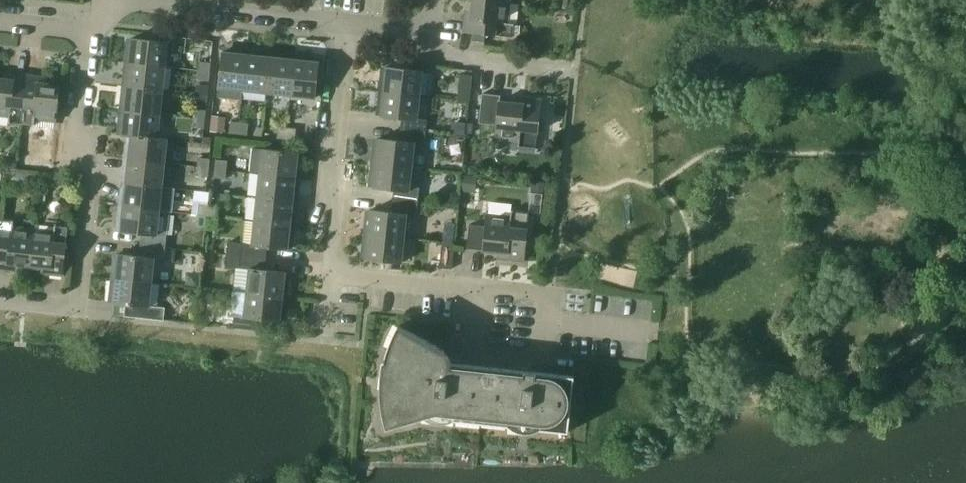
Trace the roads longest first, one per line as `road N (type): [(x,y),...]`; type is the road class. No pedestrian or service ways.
road 1 (residential): [(329,274),(550,295),(548,323),(654,332)]
road 2 (residential): [(0,298),(75,306),(92,171),(74,120),(86,30)]
road 3 (residential): [(344,24),(329,274)]
road 4 (residential): [(107,0),(344,24)]
road 5 (residential): [(573,68),(439,53),(422,27)]

